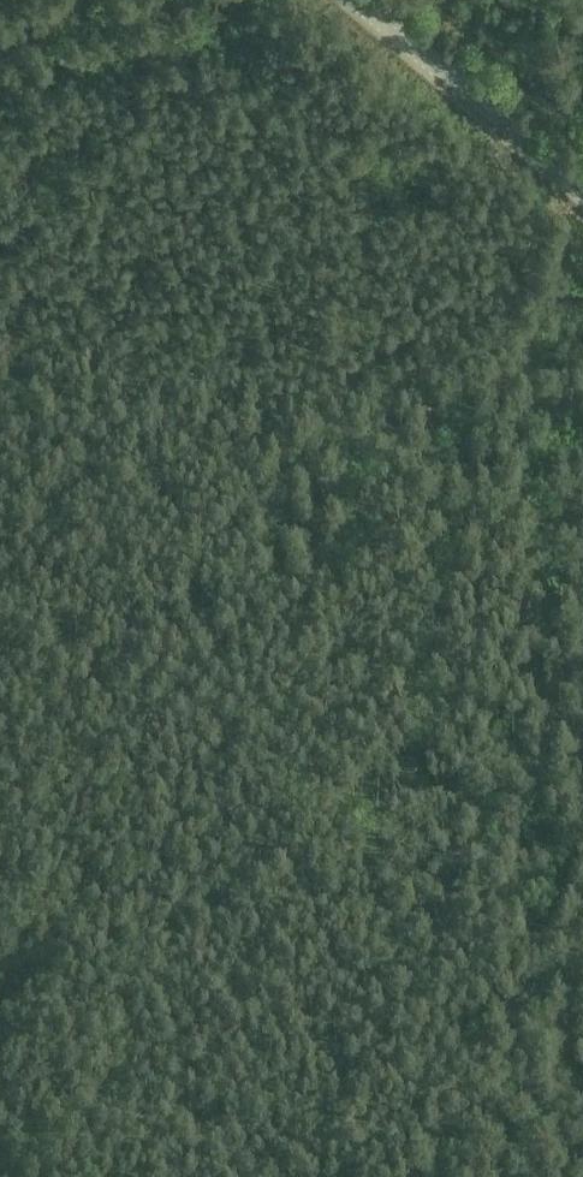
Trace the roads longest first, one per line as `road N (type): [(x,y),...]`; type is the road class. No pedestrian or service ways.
road 1 (track): [(582,886),(536,1013),(564,1176)]
road 2 (unclassified): [(582,188),(357,0)]

